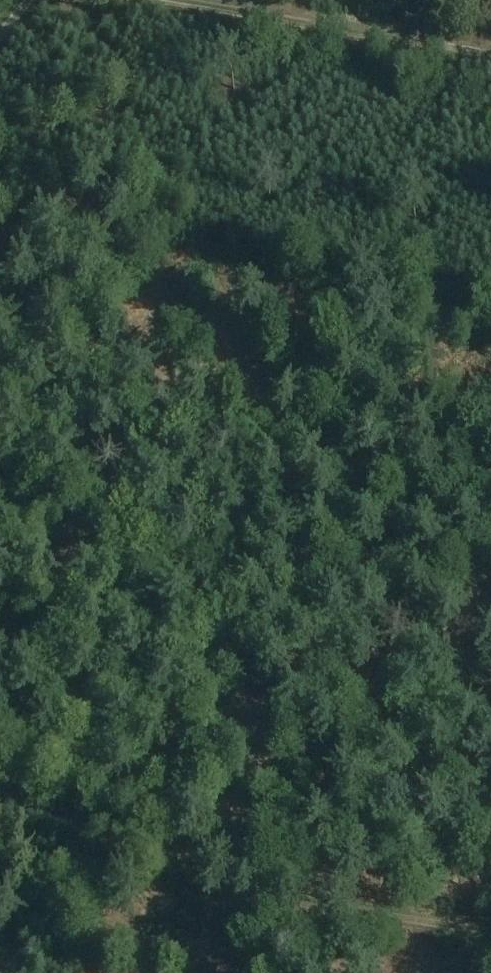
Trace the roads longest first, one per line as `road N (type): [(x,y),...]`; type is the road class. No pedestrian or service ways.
road 1 (track): [(0,770),(211,862),(338,900),(490,929)]
road 2 (track): [(490,48),(173,0)]

